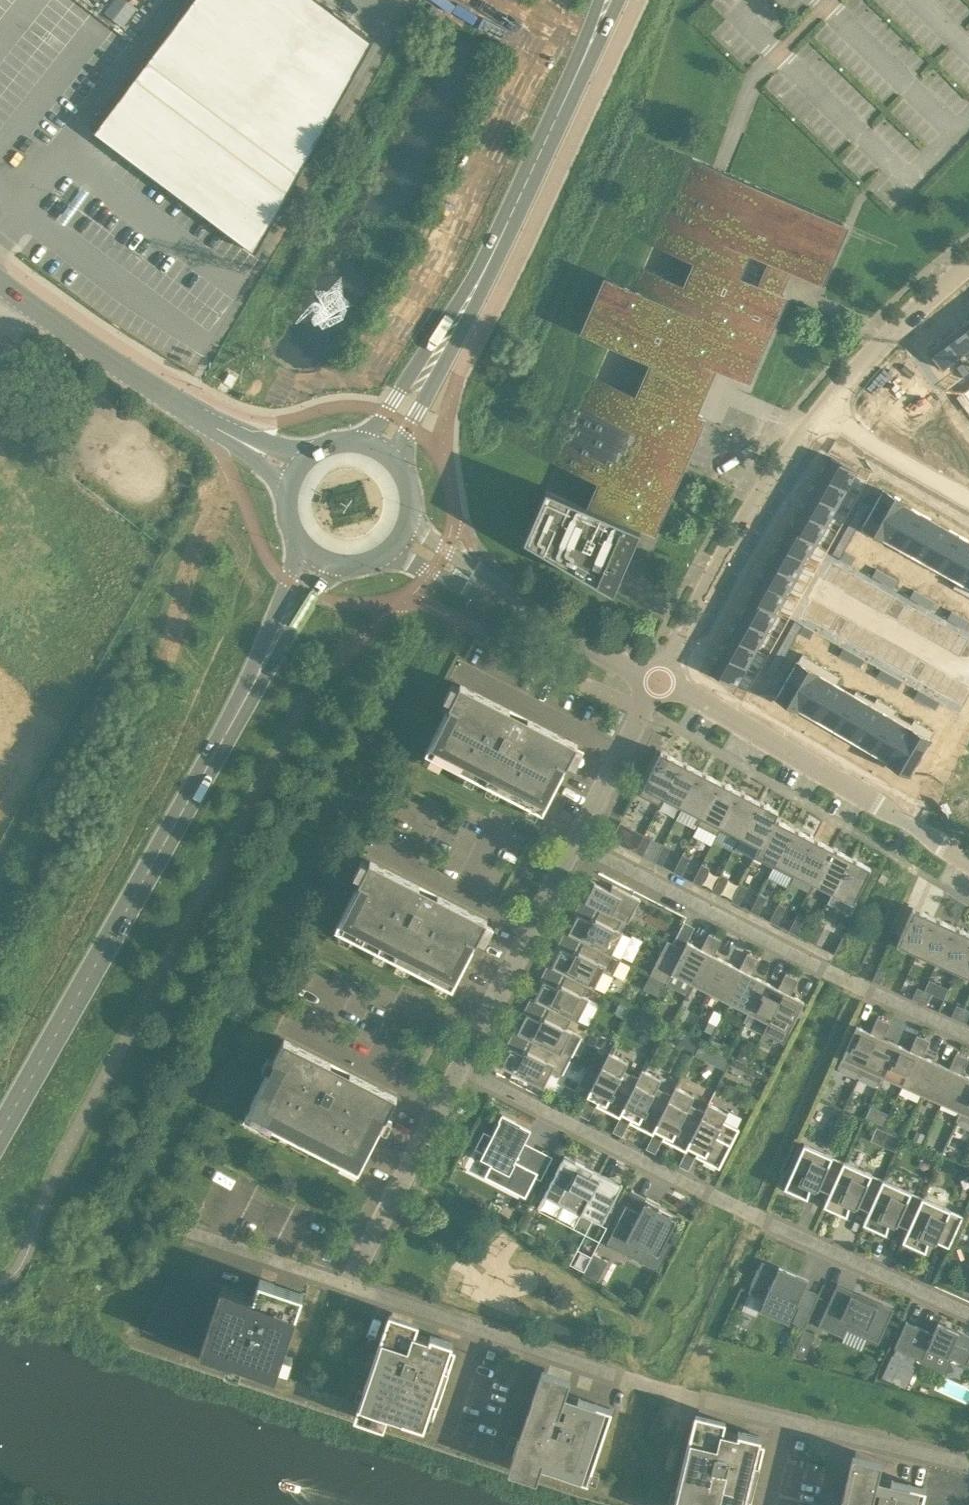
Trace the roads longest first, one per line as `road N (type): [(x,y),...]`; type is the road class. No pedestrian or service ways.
road 1 (primary): [(0,1133),(319,553)]
road 2 (residential): [(968,1464),(696,1399),(348,1284)]
road 3 (residential): [(458,1071),(968,1313)]
road 4 (residential): [(968,1036),(576,844)]
road 5 (primary): [(376,450),(486,269),(567,91)]
road 6 (tertiary): [(299,474),(177,407),(0,282)]
road 7 (unclassified): [(968,860),(662,683)]
road 8 (residential): [(662,683),(743,527),(816,420)]
road 9 (unclassified): [(662,683),(398,538)]
road 10 (residential): [(576,844),(458,1071)]
road 11 (residential): [(458,1071),(348,1284)]
road 12 (residential): [(816,420),(891,334),(968,265)]
road 13 (residential): [(662,683),(576,844)]
road 14 (residential): [(816,420),(968,503)]

